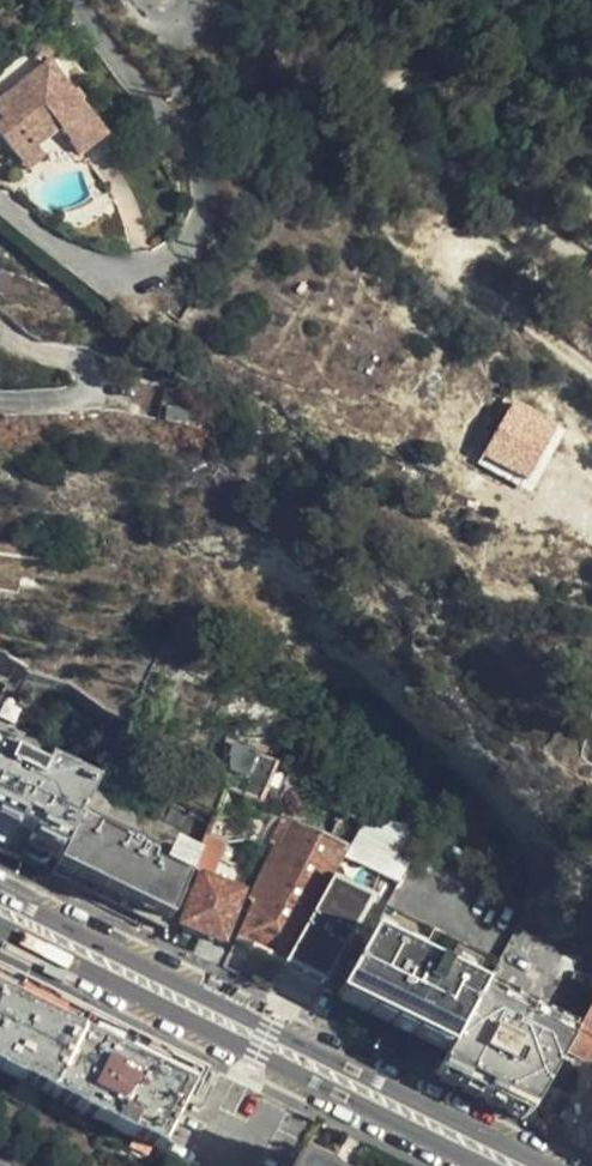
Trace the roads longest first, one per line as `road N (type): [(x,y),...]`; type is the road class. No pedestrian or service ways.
road 1 (secondary): [(546,1165),(0,896)]
road 2 (secondary): [(0,927),(481,1165)]
road 3 (residential): [(0,206),(78,274),(123,283),(168,264),(195,234),(200,196),(187,142),(72,0)]
road 4 (residential): [(591,372),(497,316),(457,274),(476,258),(591,302)]

